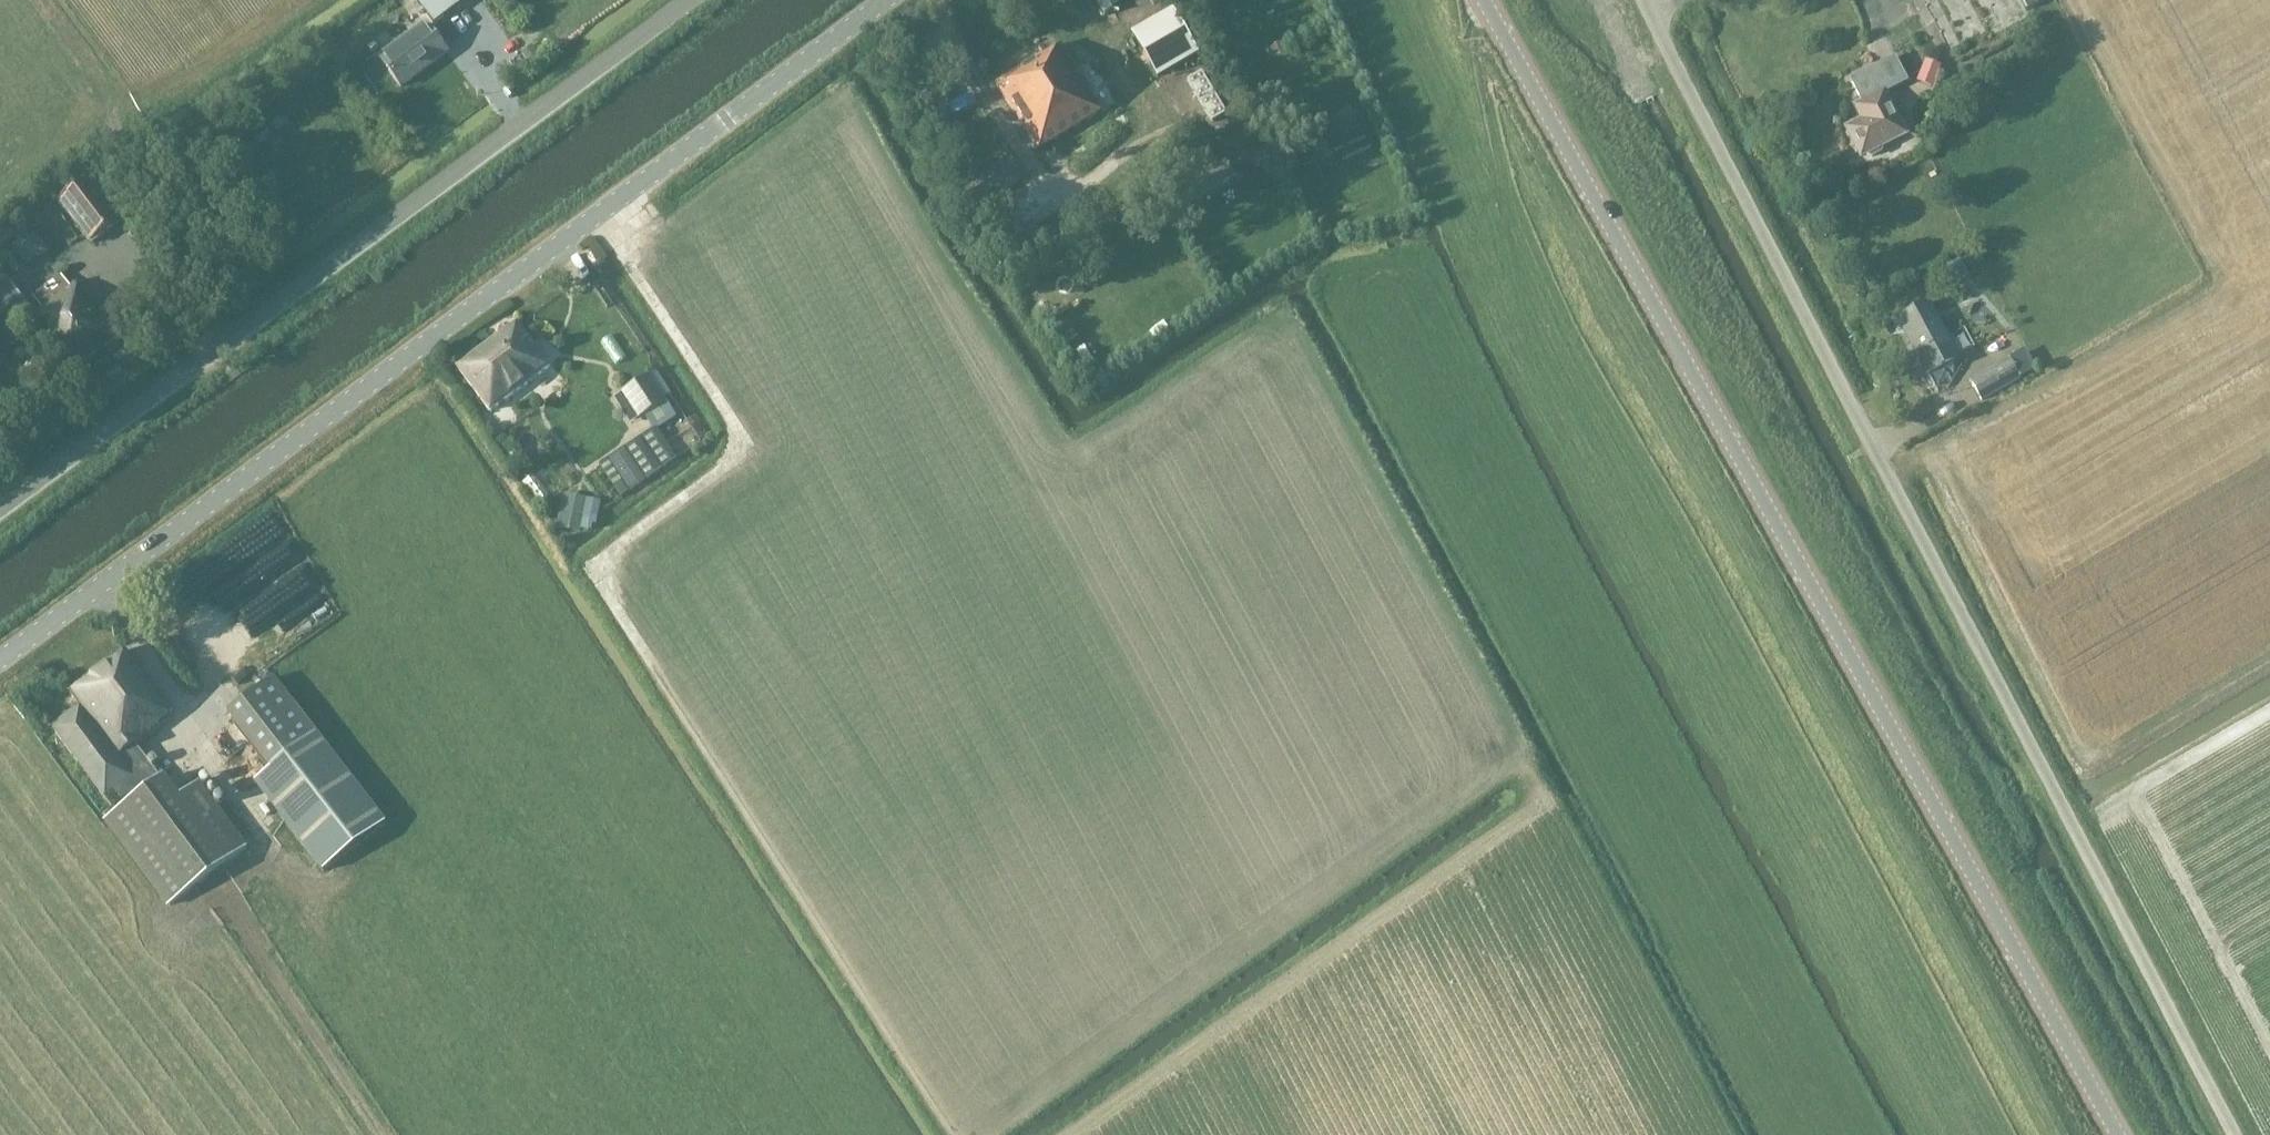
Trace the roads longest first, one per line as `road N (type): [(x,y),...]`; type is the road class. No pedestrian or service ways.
road 1 (tertiary): [(2118,1134),(1480,0)]
road 2 (unclassified): [(2237,1134),(1642,0)]
road 3 (tertiary): [(0,662),(890,0)]
road 4 (unclassified): [(0,509),(689,0)]
road 5 (track): [(1471,0),(1492,192)]

